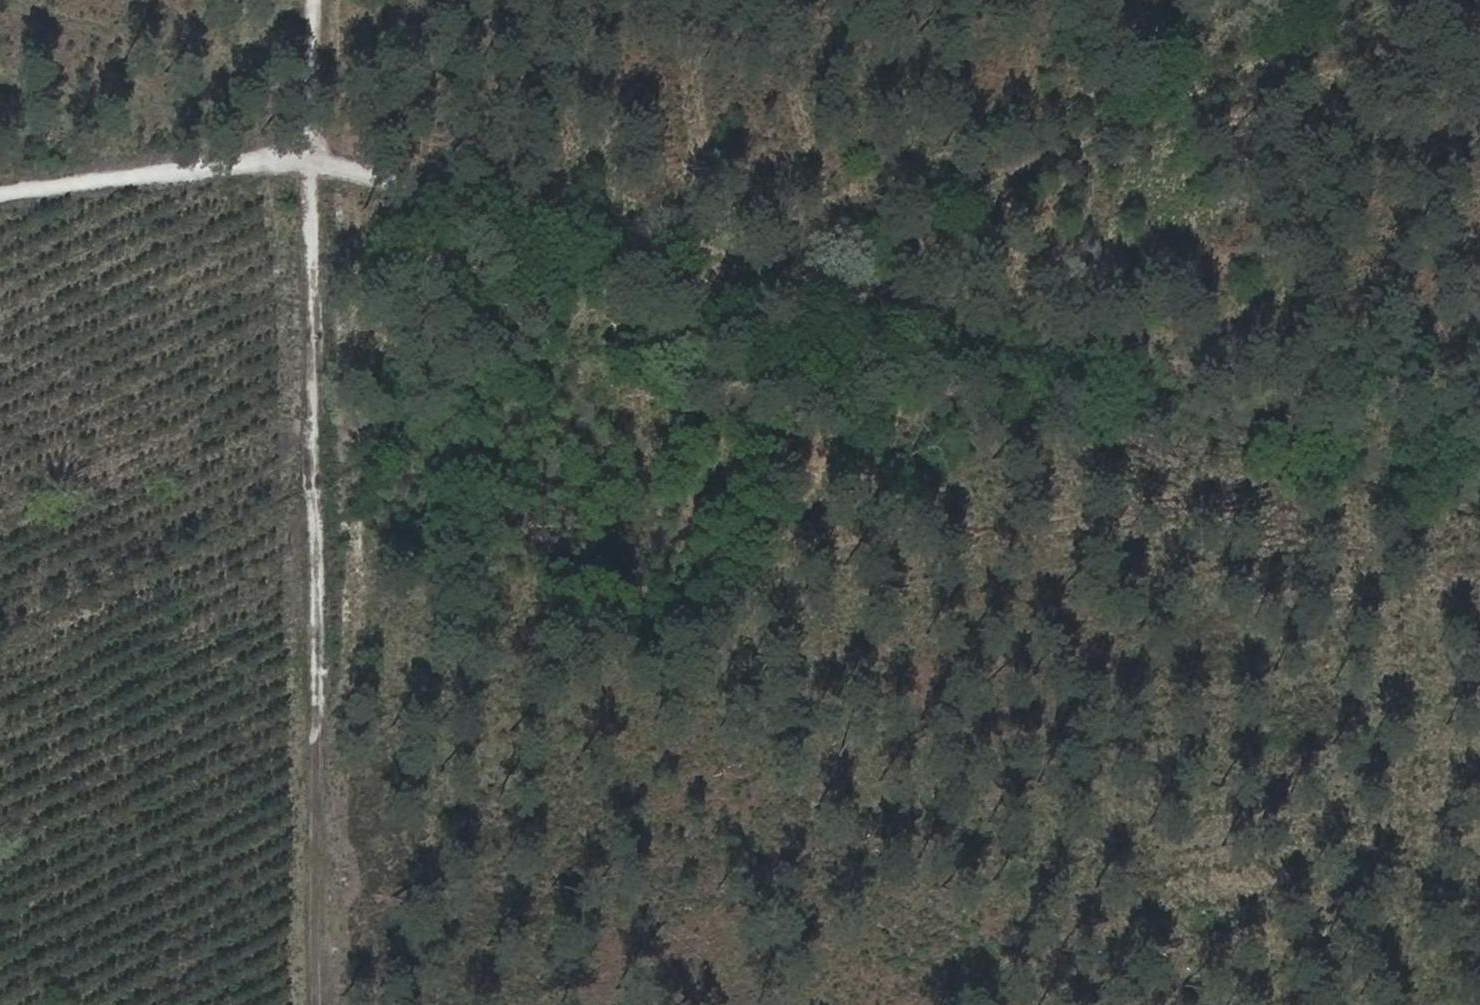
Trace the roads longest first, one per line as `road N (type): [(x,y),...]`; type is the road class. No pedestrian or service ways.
road 1 (track): [(310,159),(545,218),(1479,499)]
road 2 (track): [(310,159),(308,1004)]
road 3 (track): [(312,0),(310,159),(0,195)]

